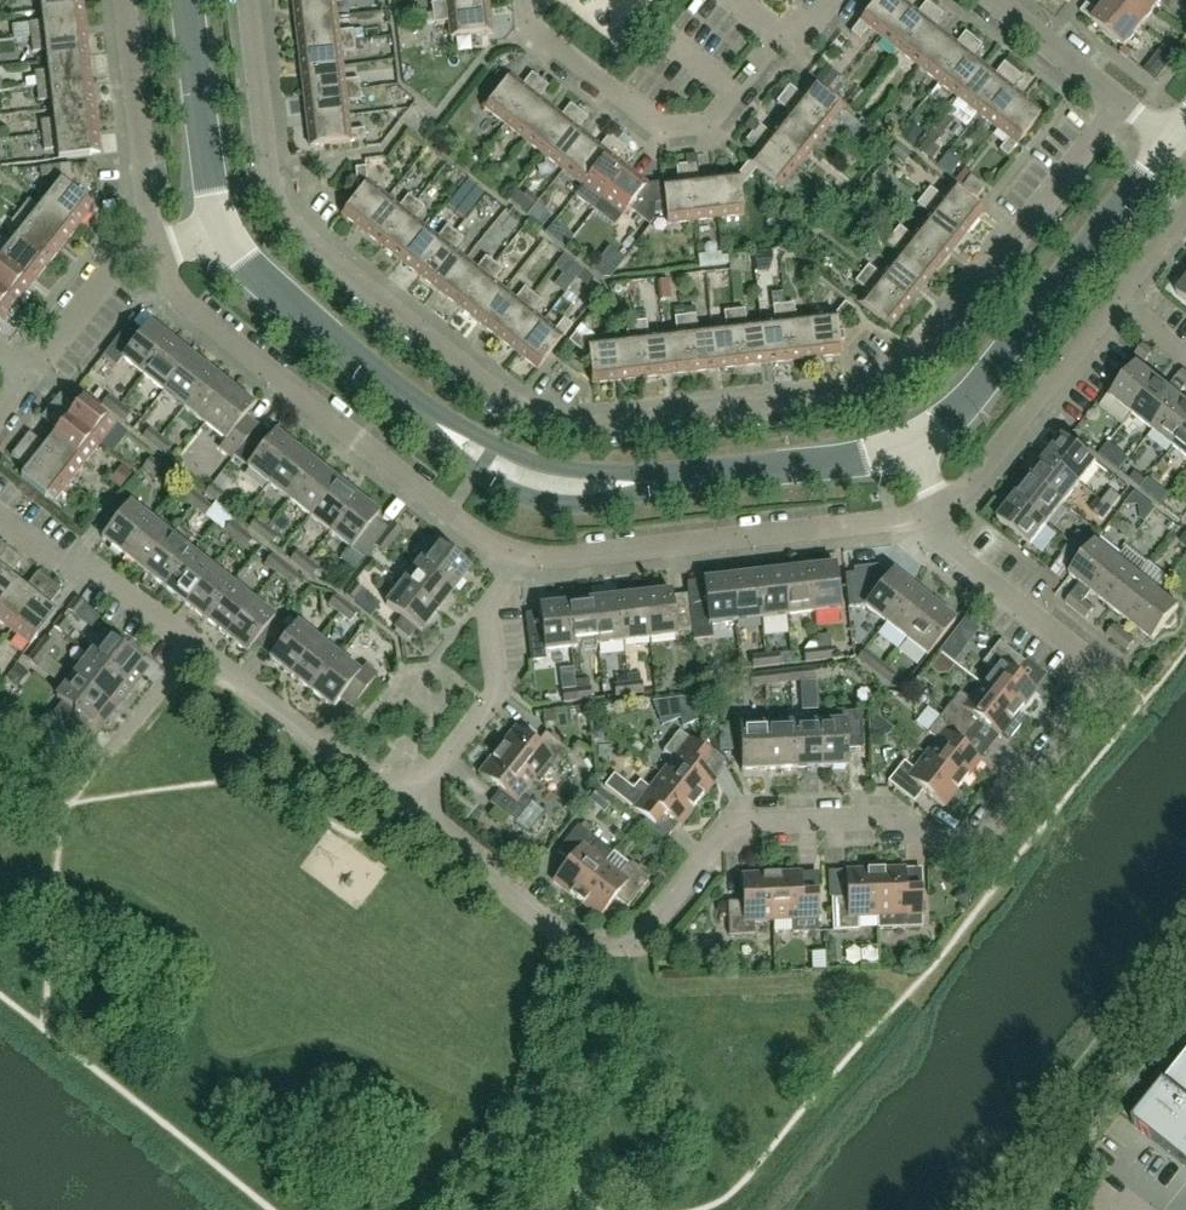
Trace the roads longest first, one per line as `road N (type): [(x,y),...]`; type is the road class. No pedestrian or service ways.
road 1 (residential): [(1119,103),(930,350),(897,381),(847,397),(569,428),(516,410),(287,222),(270,182),(248,0)]
road 2 (residential): [(918,517),(939,545),(1109,679),(1108,692),(962,866),(902,820),(728,826),(628,946),(578,948),(410,803)]
road 3 (tertiary): [(913,443),(861,459),(604,487),(536,482),(464,443),(276,293),(220,229)]
road 4 (residential): [(156,249),(192,311),(447,514),(510,551)]
road 5 (residential): [(510,551),(578,557),(918,517)]
road 6 (tertiary): [(1171,143),(973,392),(913,443)]
road 7 (residential): [(526,0),(529,25),(658,128),(709,123),(780,36)]
road 8 (residential): [(410,803),(496,694),(487,611),(510,551)]
road 9 (residential): [(941,508),(973,482),(1114,303)]
road 10 (residential): [(410,803),(356,761),(331,754),(196,647)]
road 11 (residential): [(125,0),(156,249)]
road 12 (residential): [(196,647),(98,571),(59,564),(0,517)]
road 13 (tertiary): [(220,229),(187,0)]
road 14 (residential): [(26,376),(121,259),(156,249)]
road 15 (residential): [(1119,103),(992,0)]
road 16 (residential): [(196,647),(104,757)]

